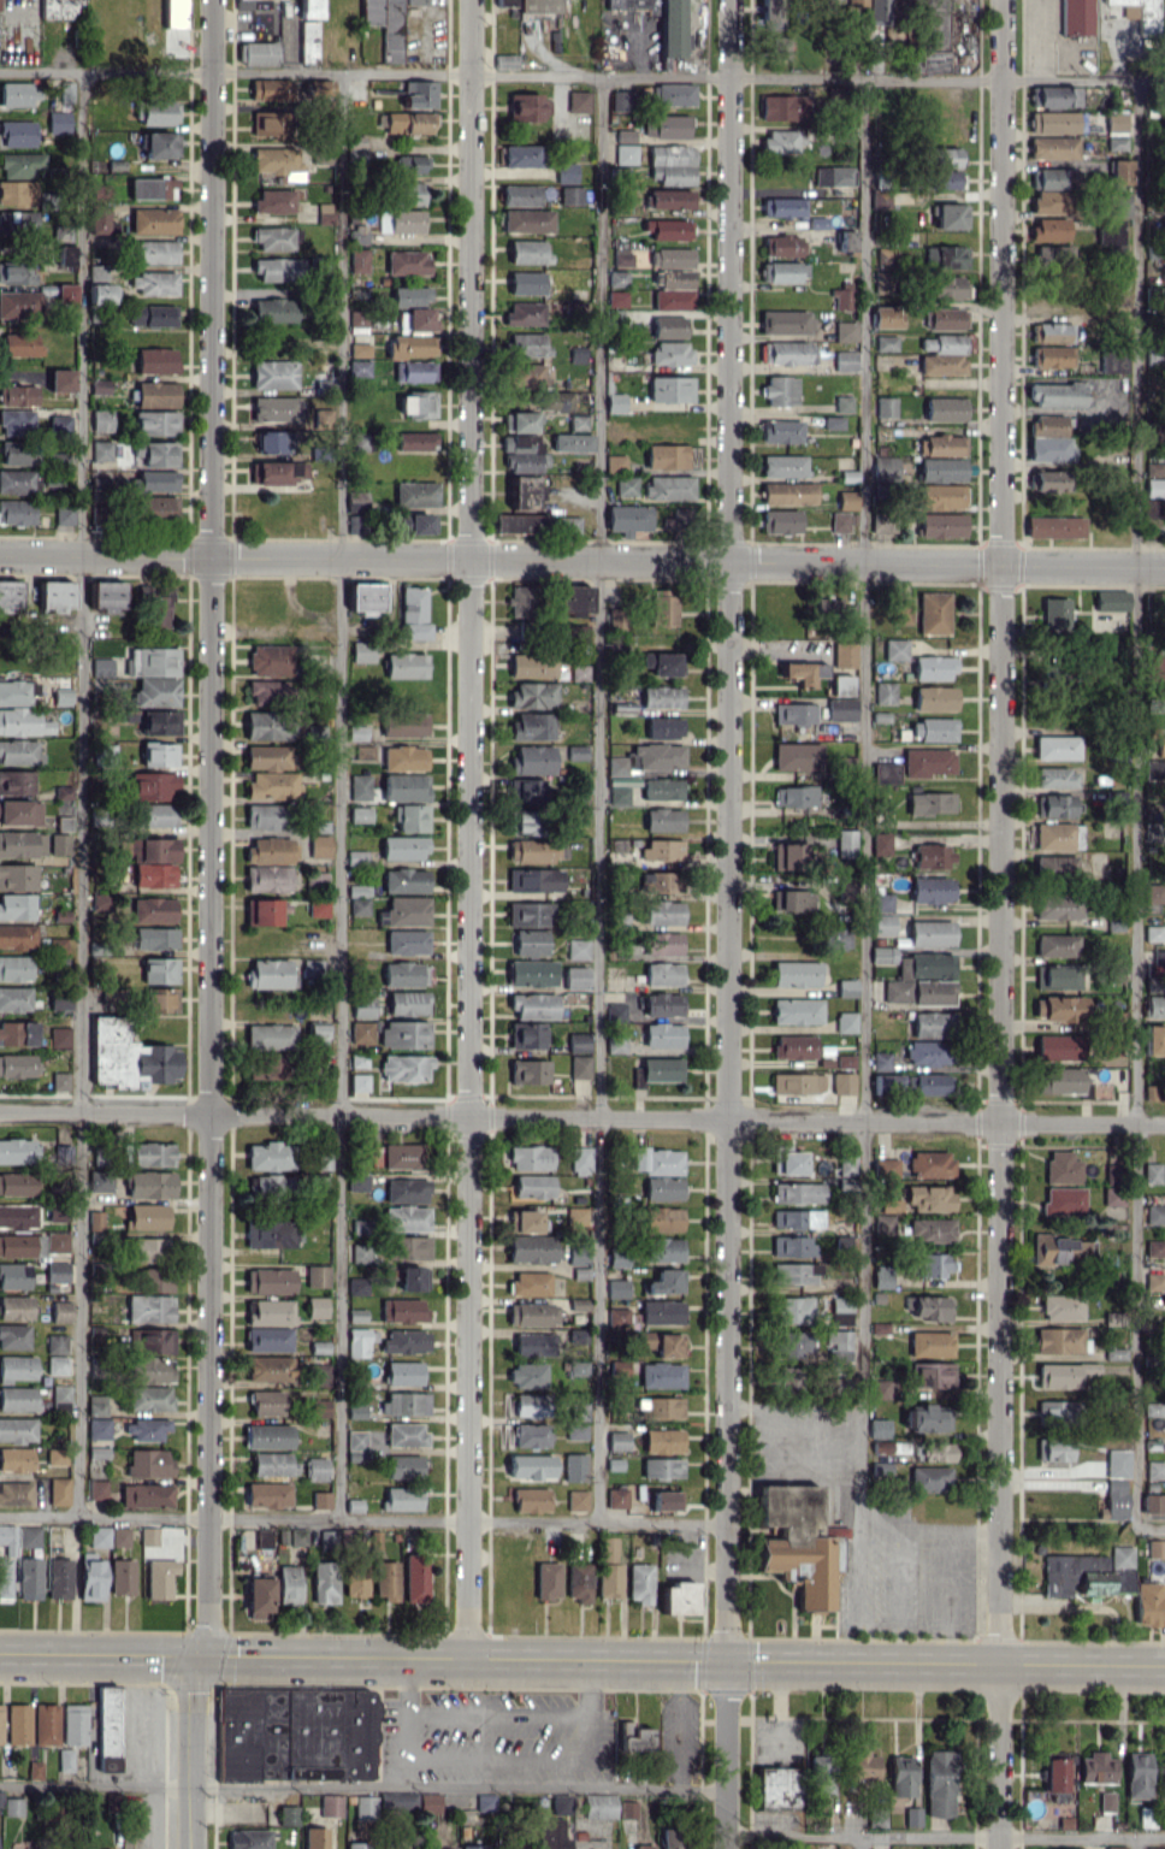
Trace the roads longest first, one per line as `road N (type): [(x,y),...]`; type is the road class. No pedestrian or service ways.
road 1 (residential): [(731,0),(727,1848)]
road 2 (residential): [(1002,0),(999,1848)]
road 3 (residential): [(471,0),(468,1658)]
road 4 (residential): [(212,0),(208,1628)]
road 5 (secondary): [(0,1653),(1164,1667)]
road 6 (residential): [(0,1112),(1164,1124)]
road 7 (residential): [(0,559),(1164,567)]
road 8 (tertiary): [(191,1690),(191,1848)]

